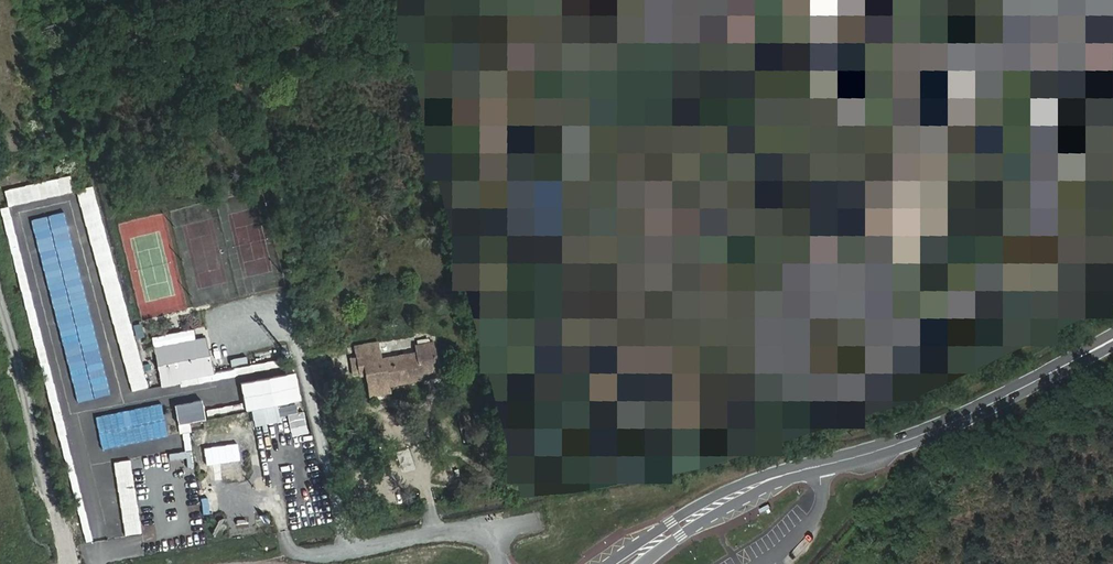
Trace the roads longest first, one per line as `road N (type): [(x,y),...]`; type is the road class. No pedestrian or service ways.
road 1 (primary): [(819,465),(922,435),(1112,339)]
road 2 (primary): [(819,465),(721,492),(607,563)]
road 3 (unclassified): [(501,563),(489,535),(476,529),(296,555)]
road 4 (primary): [(643,563),(767,487),(819,465)]

